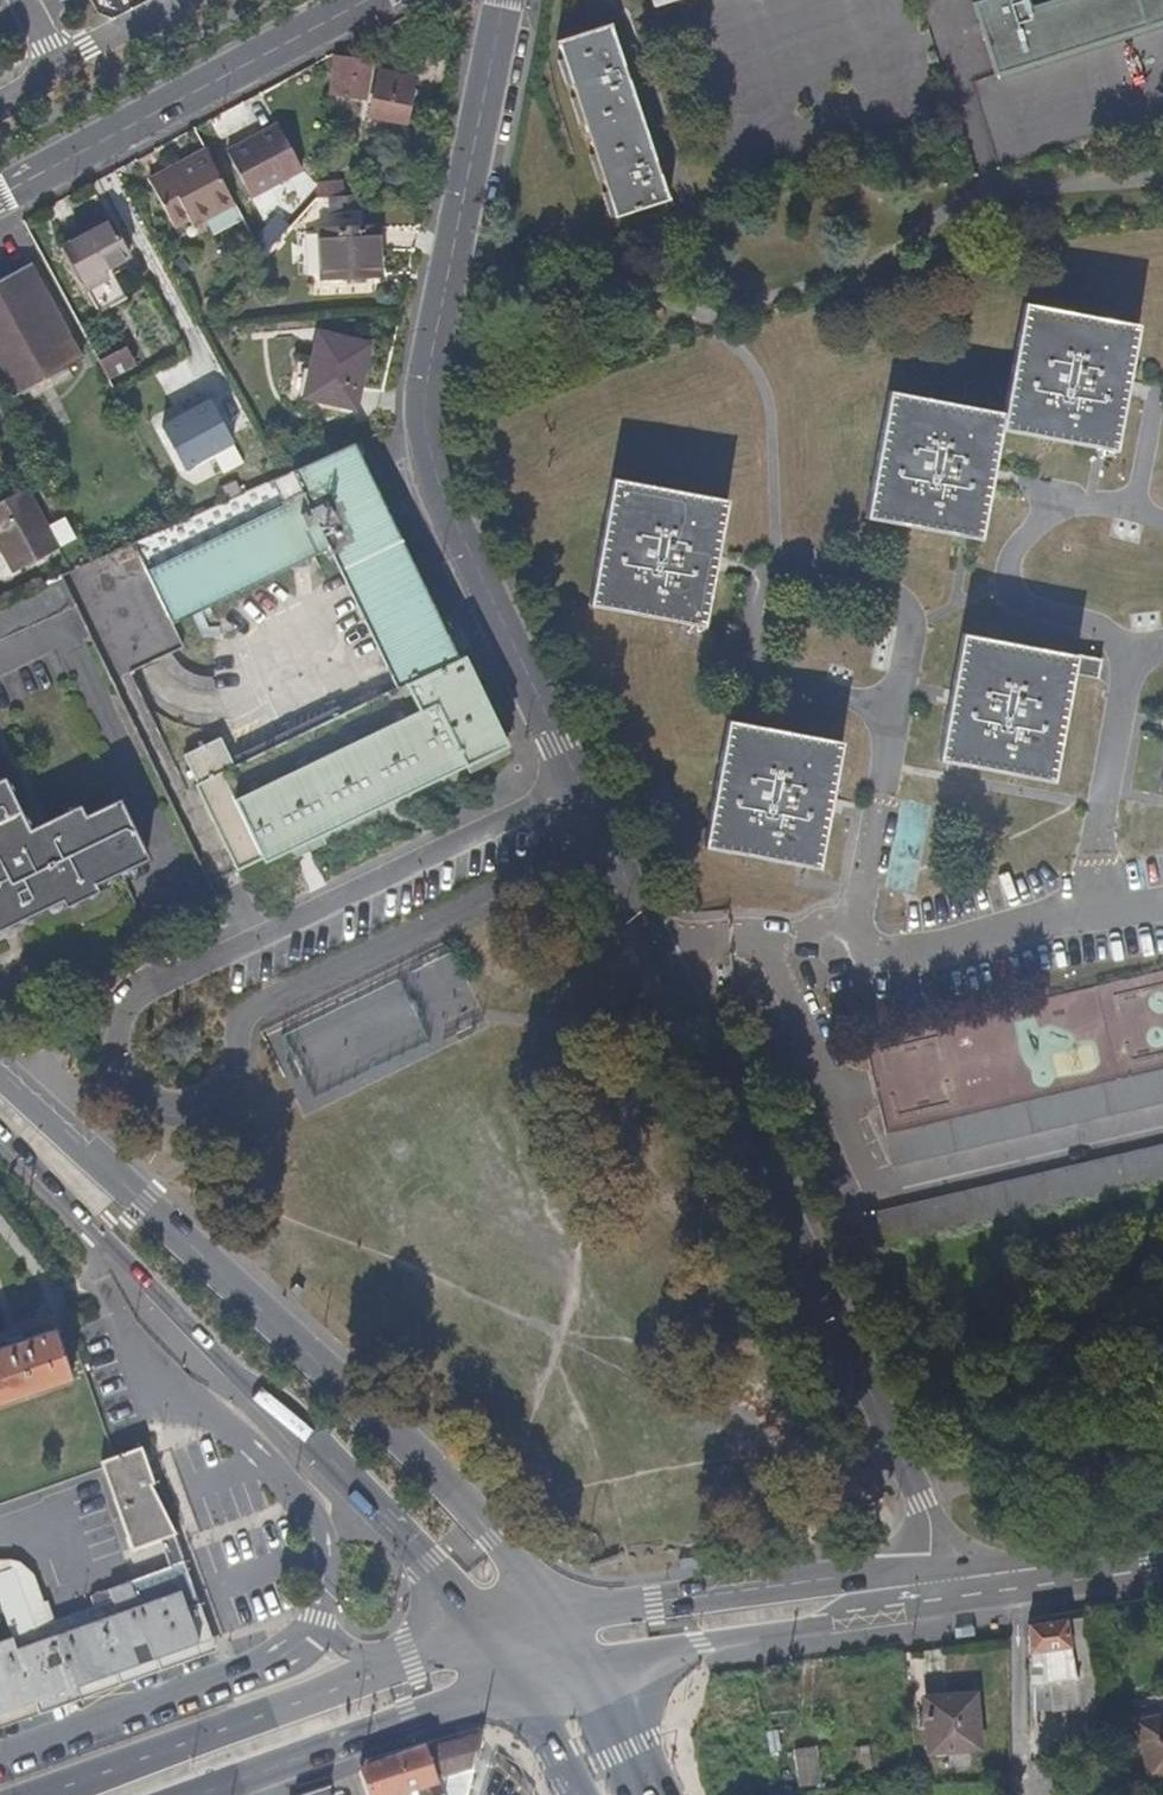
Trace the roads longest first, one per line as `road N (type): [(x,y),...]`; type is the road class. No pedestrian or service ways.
road 1 (residential): [(505,0),(428,362),(422,412),(427,463),(655,950)]
road 2 (secondary): [(557,1619),(390,1431),(0,1070)]
road 3 (residential): [(655,950),(923,1505),(929,1599)]
road 4 (secondary): [(0,1136),(489,1638)]
road 5 (residential): [(1162,907),(886,961),(727,942),(655,950)]
road 6 (residential): [(313,1627),(324,1573),(318,1525),(240,1437),(168,1389),(106,1283)]
road 7 (residential): [(375,0),(0,197)]
road 8 (primary): [(385,1670),(36,1794)]
road 9 (tertiary): [(897,1602),(821,1586),(557,1619)]
road 10 (residential): [(0,1755),(275,1658),(313,1627)]
road 11 (primary): [(214,1794),(523,1686)]
road 12 (tertiary): [(589,1667),(822,1628),(897,1602)]
road 13 (tertiary): [(1162,1569),(929,1599)]
road 14 (primary): [(657,1794),(589,1667)]
road 15 (residential): [(181,0),(58,65)]
road 16 (primary): [(523,1686),(578,1794)]

